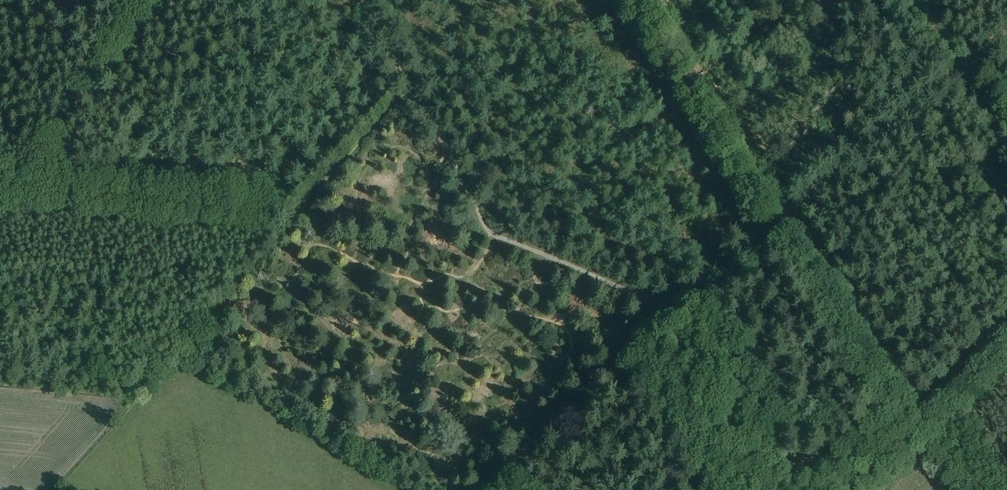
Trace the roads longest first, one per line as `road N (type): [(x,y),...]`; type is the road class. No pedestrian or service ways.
road 1 (track): [(361,0),(491,235),(669,302),(768,228)]
road 2 (track): [(0,185),(288,222),(409,86)]
road 3 (track): [(768,228),(822,314),(918,430),(931,432),(1006,348)]
road 4 (track): [(137,0),(20,187)]

